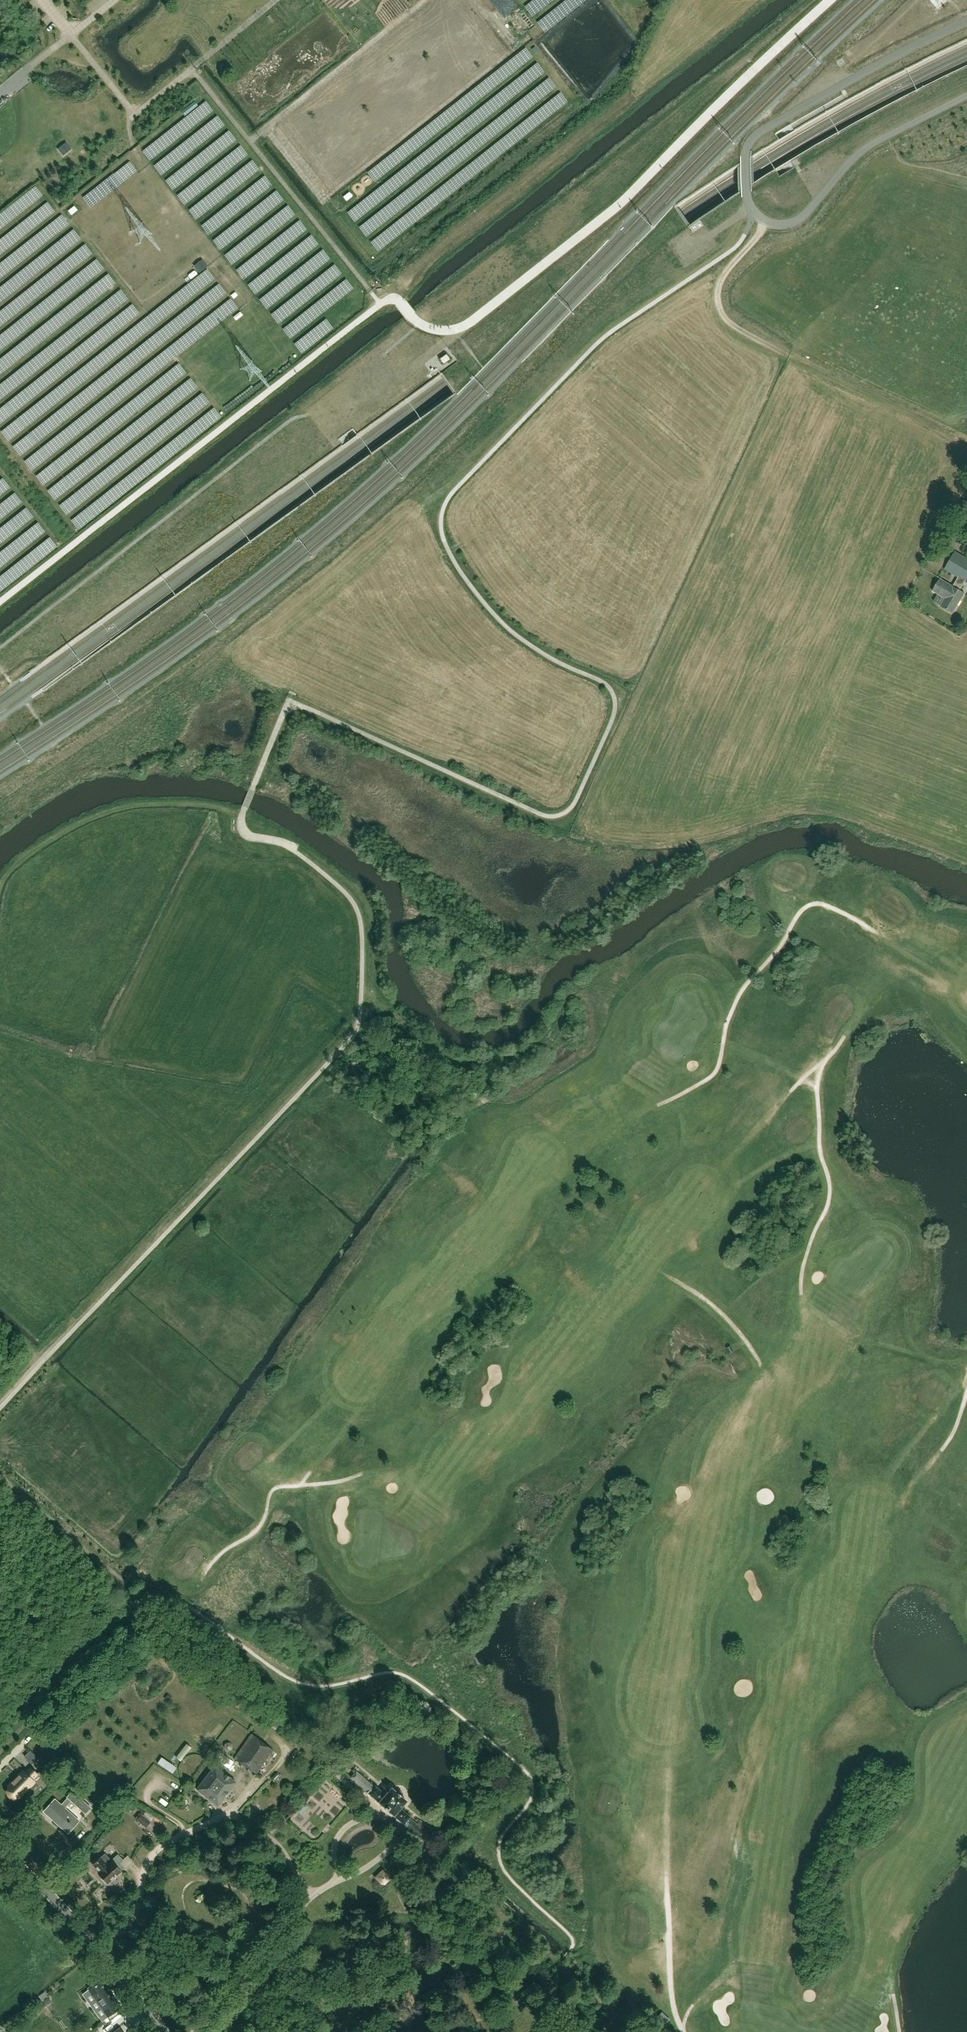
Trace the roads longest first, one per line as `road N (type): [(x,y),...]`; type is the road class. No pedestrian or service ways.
road 1 (unclassified): [(966,96),(864,149),(798,220),(771,224),(753,215),(746,157),(757,134),(966,21)]
road 2 (unclassified): [(164,2031),(101,1953),(0,1851)]

